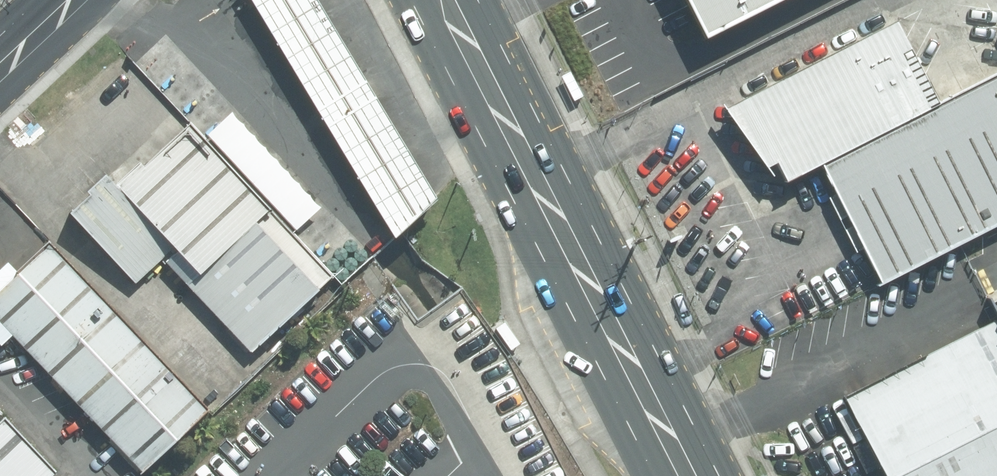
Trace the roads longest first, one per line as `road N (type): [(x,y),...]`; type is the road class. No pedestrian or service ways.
road 1 (primary): [(441,0),(694,475)]

